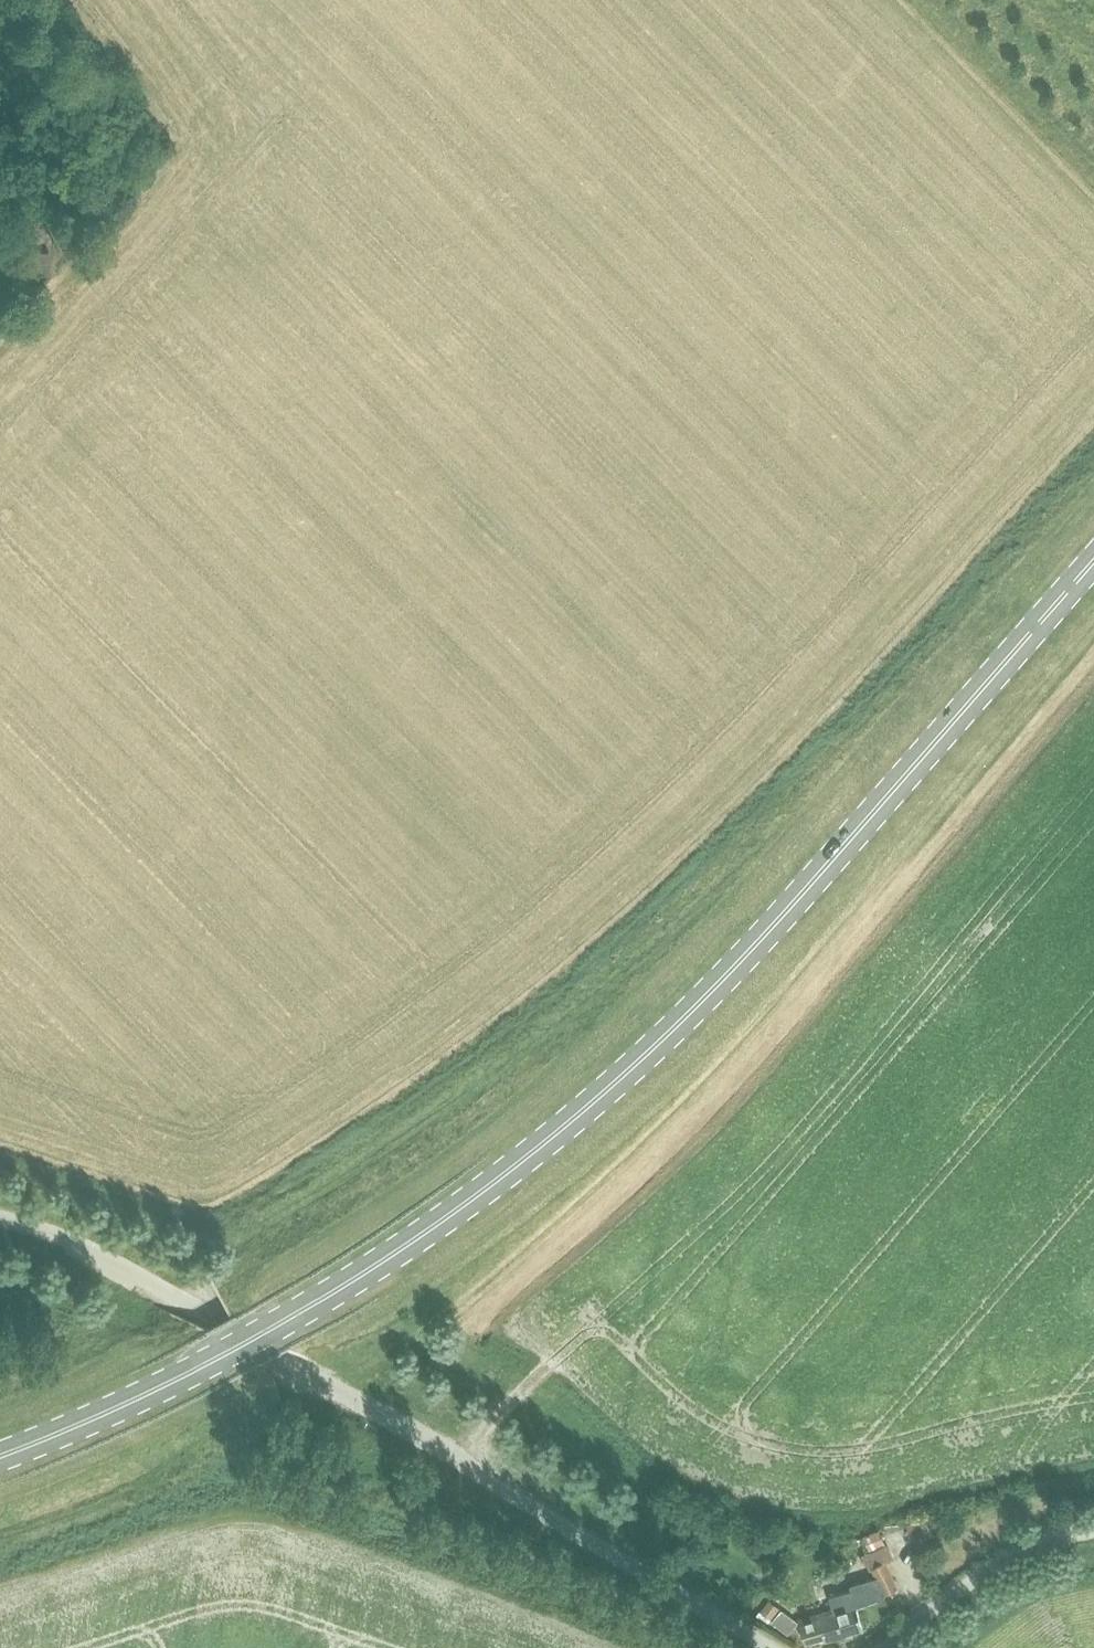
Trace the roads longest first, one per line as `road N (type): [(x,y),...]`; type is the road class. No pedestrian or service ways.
road 1 (secondary): [(1093,568),(653,1060),(540,1156),(384,1267),(221,1364),(81,1430),(0,1458)]
road 2 (unclassified): [(768,1647),(172,1294),(82,1244),(0,1218)]
road 3 (unclassified): [(884,1647),(1027,1548),(1093,1530)]

